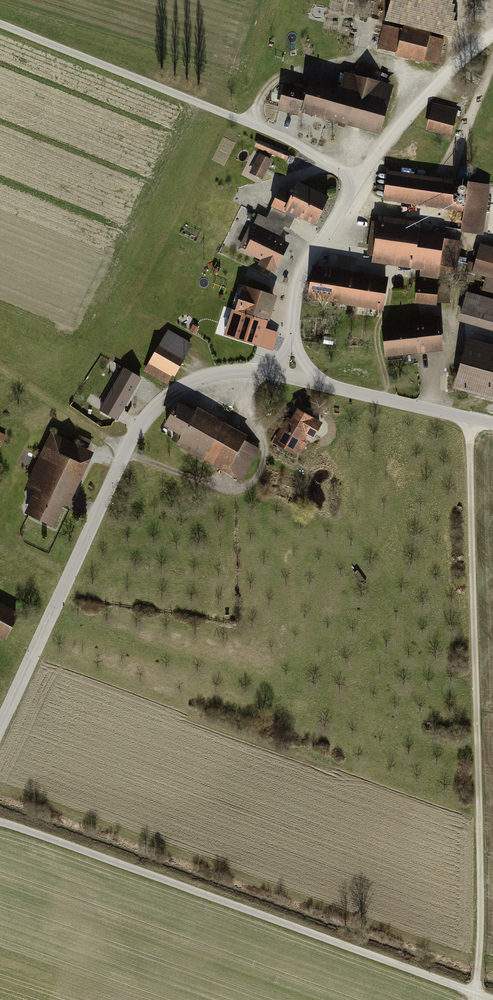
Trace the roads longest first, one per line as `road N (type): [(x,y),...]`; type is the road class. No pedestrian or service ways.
road 1 (track): [(476,999),(483,914),(470,421)]
road 2 (unclassified): [(0,26),(285,139),(358,179),(302,270),(294,338)]
road 3 (track): [(490,999),(0,826)]
road 4 (residential): [(265,372),(193,381),(142,421),(0,731)]
road 5 (unclassified): [(321,384),(492,426)]
road 6 (track): [(388,401),(378,327),(392,272)]

